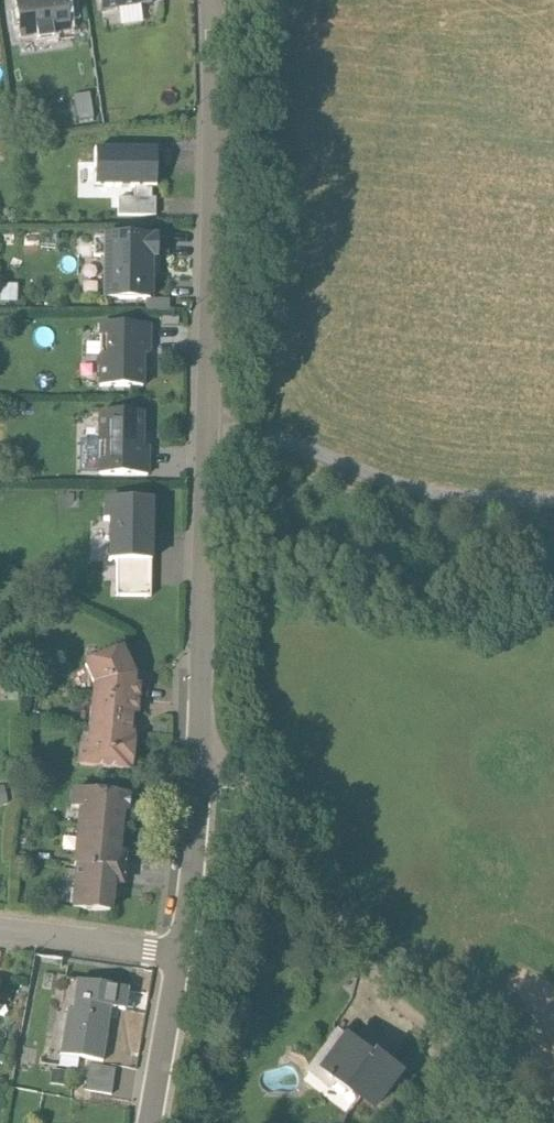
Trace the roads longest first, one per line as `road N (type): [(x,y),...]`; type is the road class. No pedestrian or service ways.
road 1 (tertiary): [(206,0),(212,190),(198,757)]
road 2 (residential): [(198,757),(238,775),(302,851),(361,955),(438,1047),(543,1122)]
road 3 (tertiary): [(198,757),(183,955)]
road 4 (residential): [(183,955),(0,928)]
road 5 (tertiary): [(183,955),(153,1122)]

